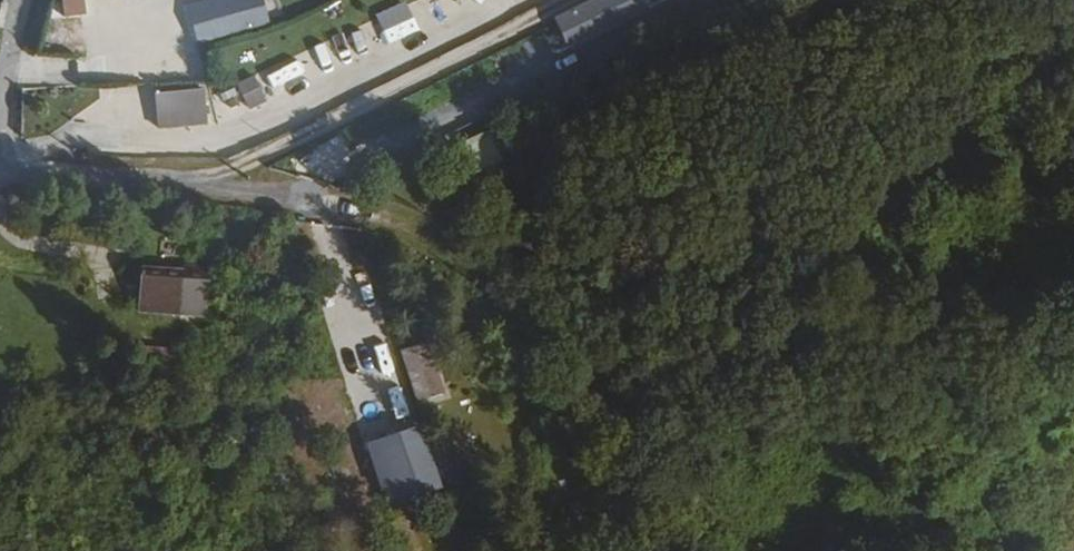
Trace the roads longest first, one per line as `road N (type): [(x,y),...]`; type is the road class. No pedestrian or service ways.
road 1 (track): [(1073,378),(909,525),(805,536),(730,502),(545,326),(406,226),(232,178),(0,177)]
road 2 (track): [(909,525),(1050,550)]

